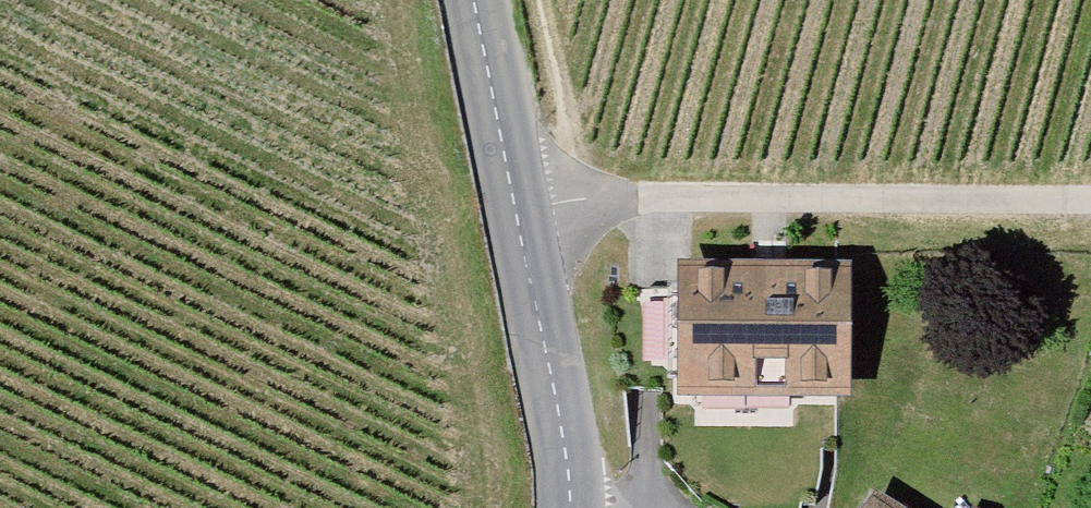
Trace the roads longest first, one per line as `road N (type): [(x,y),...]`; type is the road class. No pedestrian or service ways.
road 1 (residential): [(515,210),(580,199),(1090,204)]
road 2 (tertiary): [(515,210),(560,416),(570,507)]
road 3 (tertiary): [(474,0),(515,210)]

